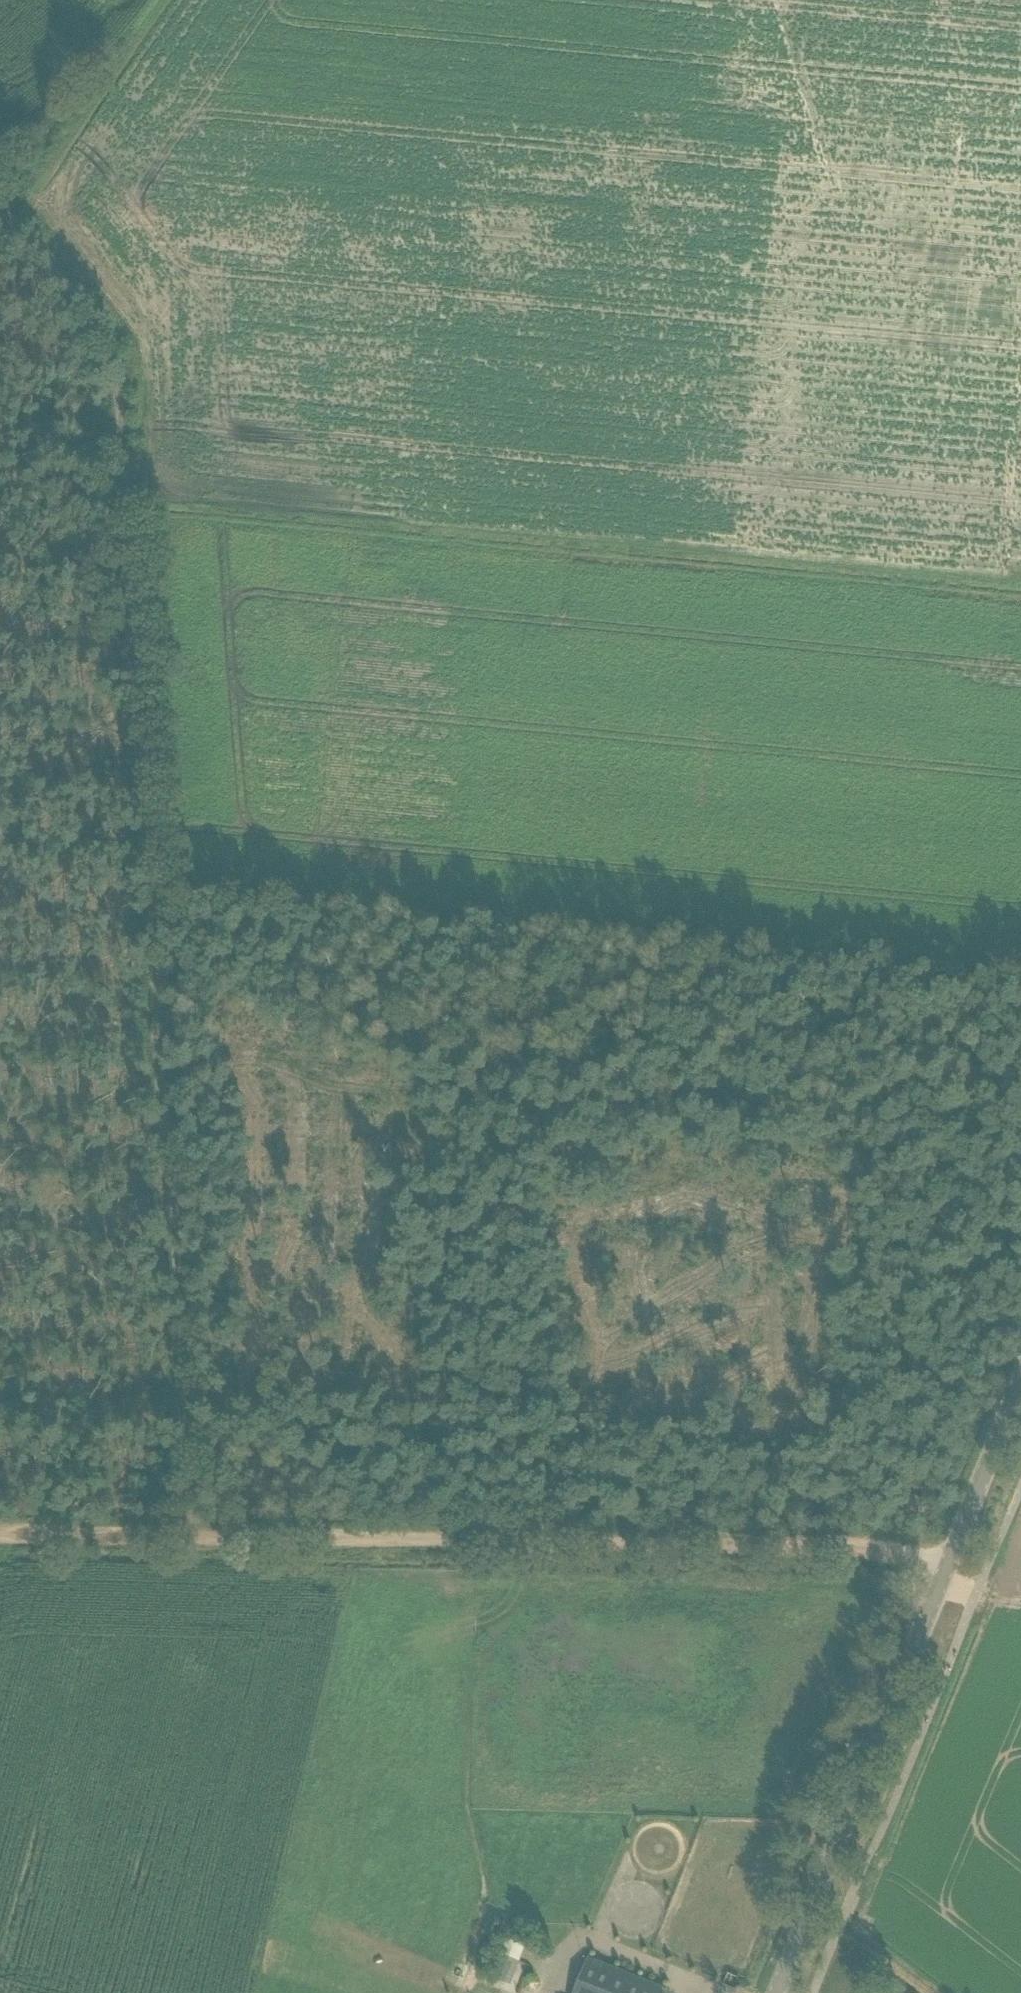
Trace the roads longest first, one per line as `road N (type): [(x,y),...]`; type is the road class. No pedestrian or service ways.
road 1 (track): [(183,1534),(901,1553),(944,1569)]
road 2 (tertiary): [(786,1992),(944,1569),(1020,1389)]
road 3 (track): [(0,1530),(183,1534)]

